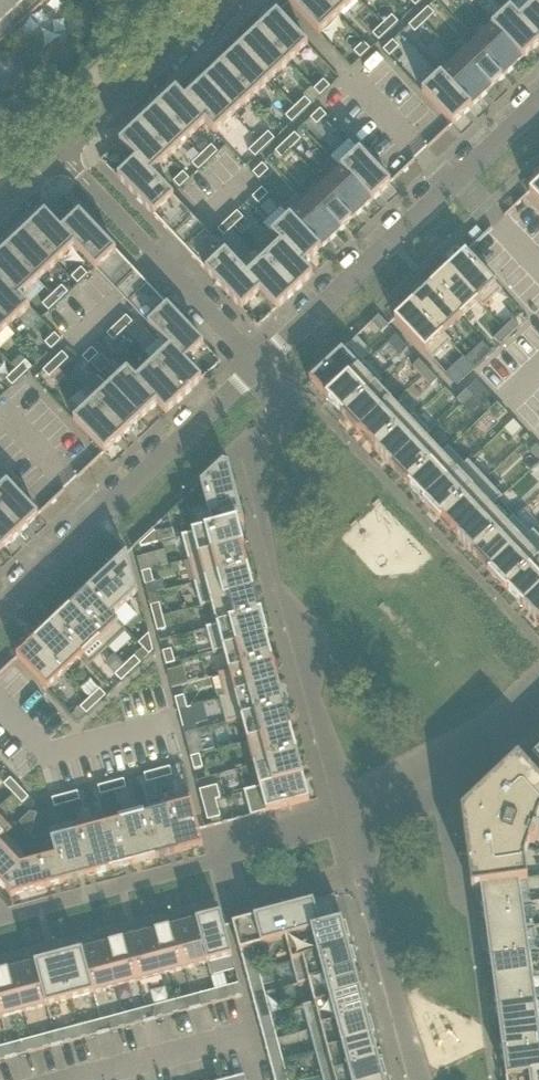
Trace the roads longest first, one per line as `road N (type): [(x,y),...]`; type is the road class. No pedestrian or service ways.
road 1 (residential): [(538,101),(0,608)]
road 2 (tertiary): [(0,206),(221,0)]

